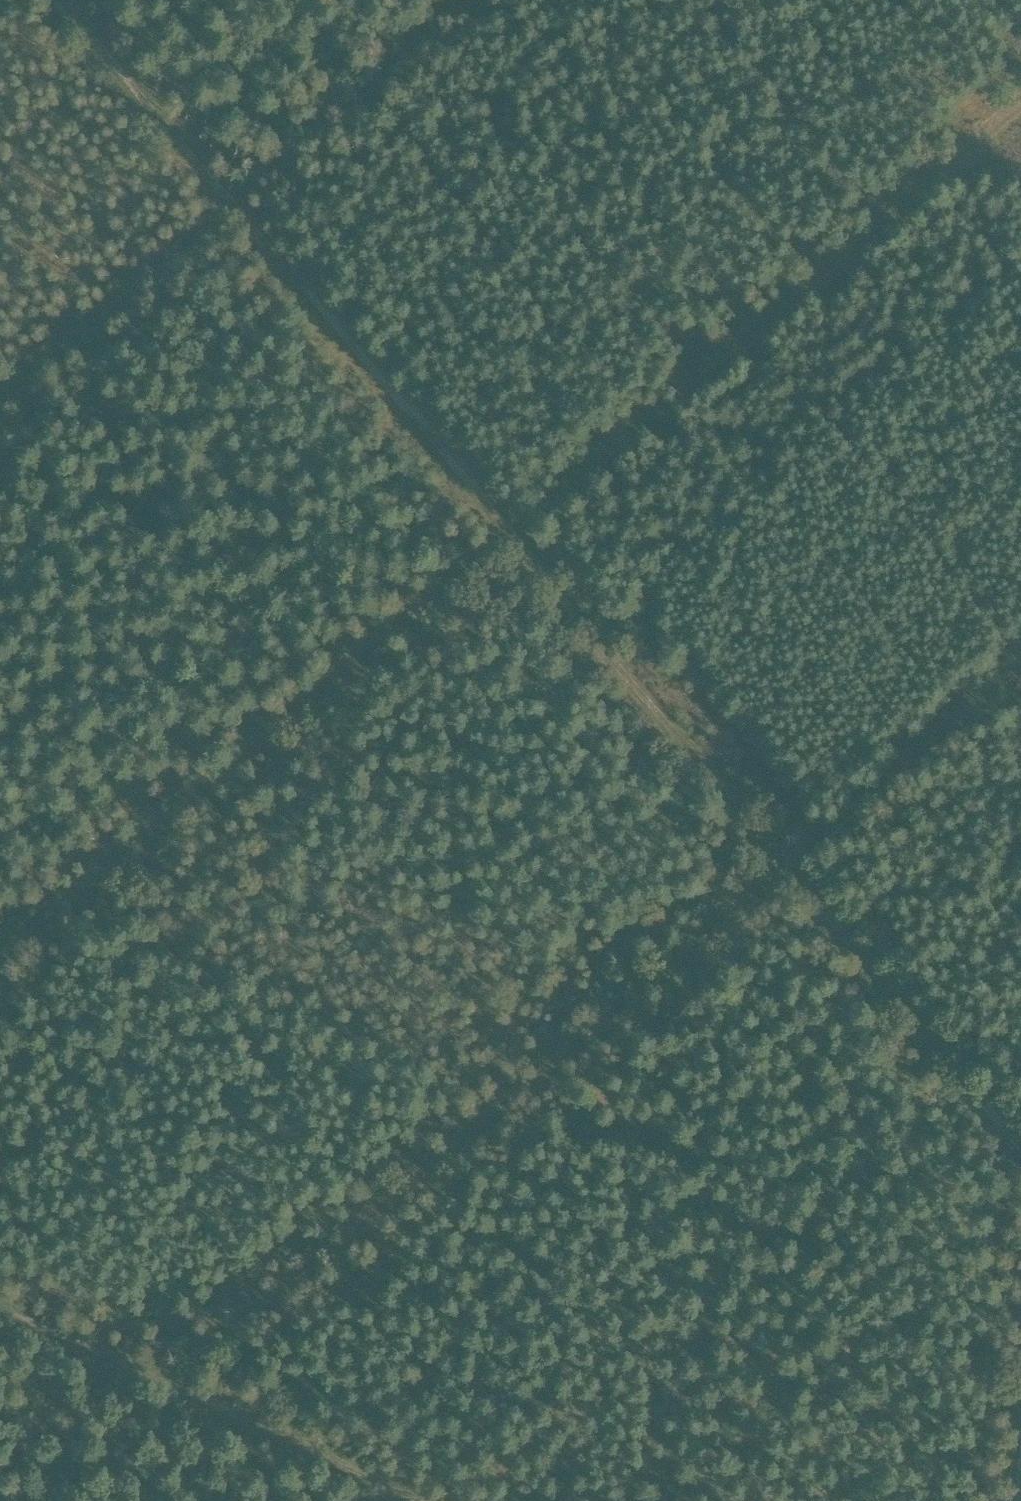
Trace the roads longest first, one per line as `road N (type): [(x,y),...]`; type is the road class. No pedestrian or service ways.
road 1 (track): [(1020,1153),(57,0)]
road 2 (track): [(0,968),(1020,99)]
road 3 (track): [(1020,664),(155,1392)]
road 4 (track): [(458,0),(0,382)]
road 5 (track): [(375,1500),(155,1392)]
road 6 (track): [(155,1392),(0,1327)]

